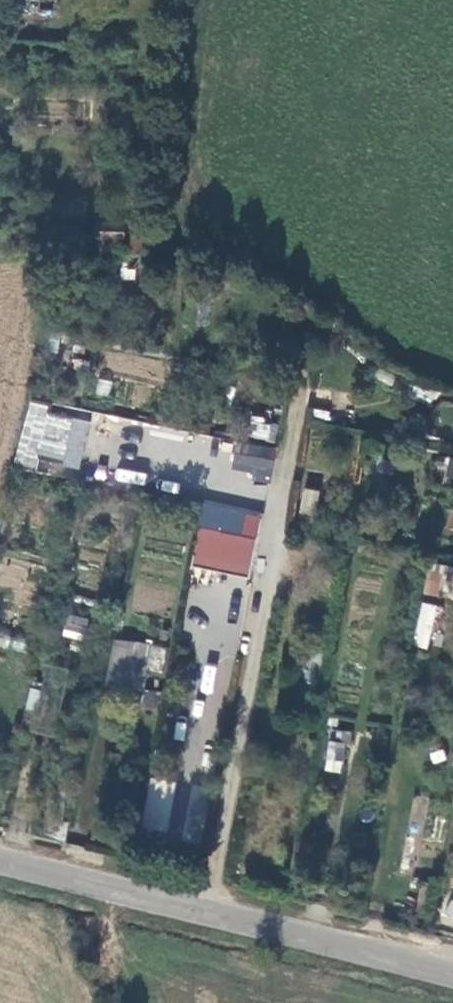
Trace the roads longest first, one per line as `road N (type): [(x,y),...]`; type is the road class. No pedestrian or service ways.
road 1 (tertiary): [(0,860),(452,972)]

